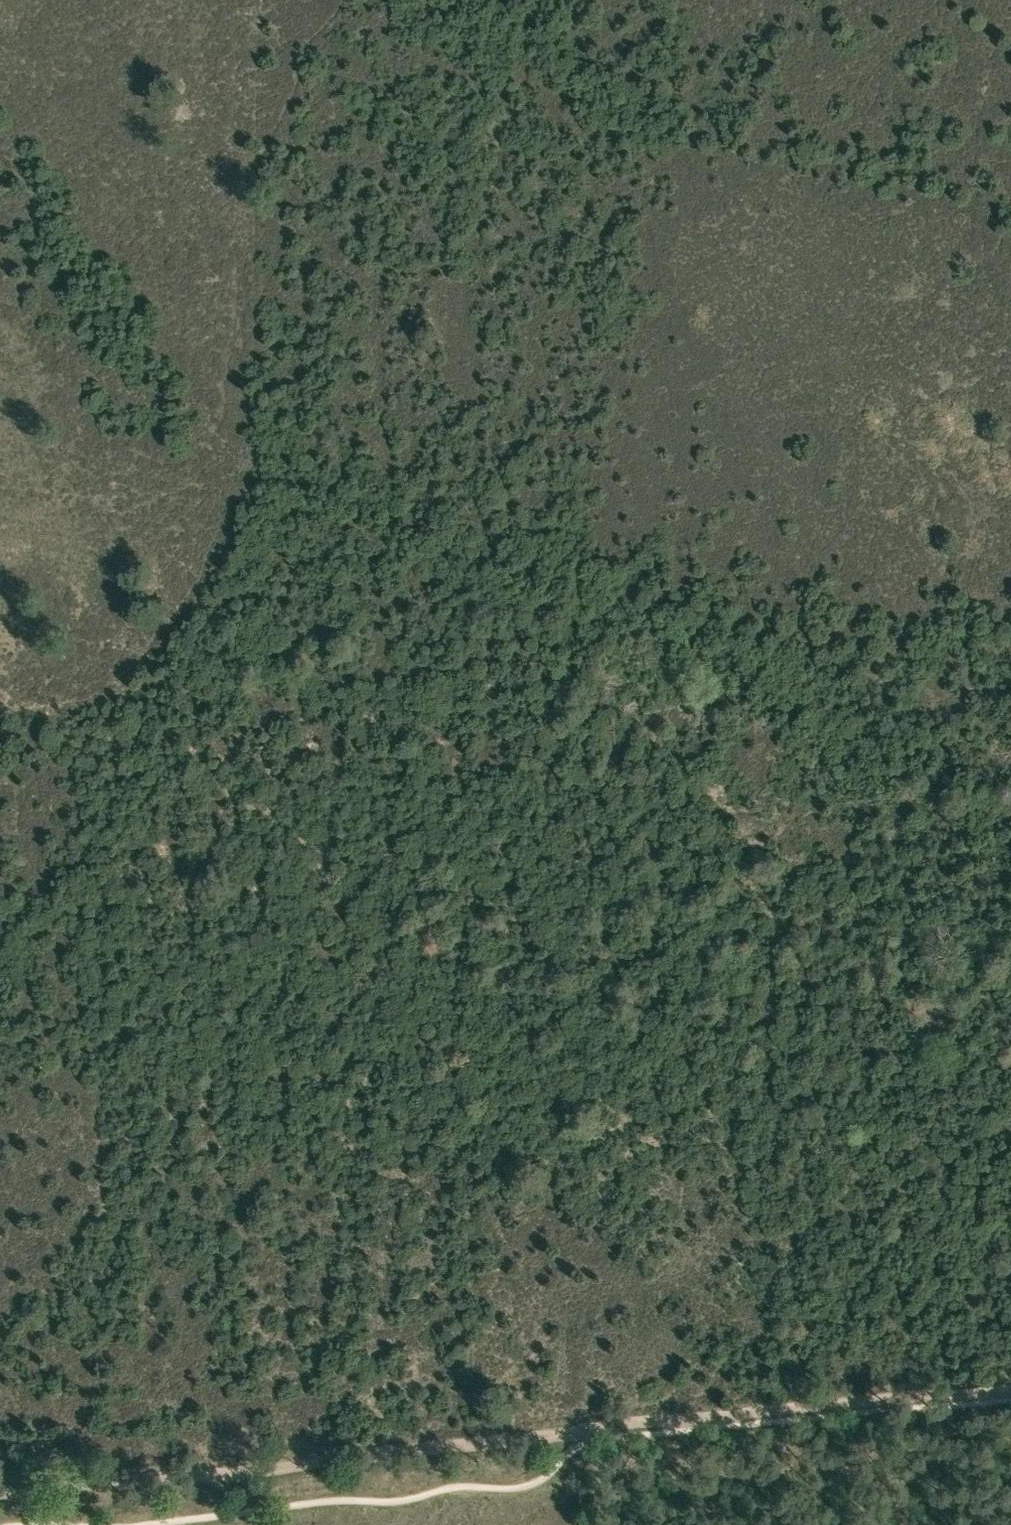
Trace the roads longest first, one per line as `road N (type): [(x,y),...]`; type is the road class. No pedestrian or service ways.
road 1 (track): [(0,1498),(1010,1388)]

